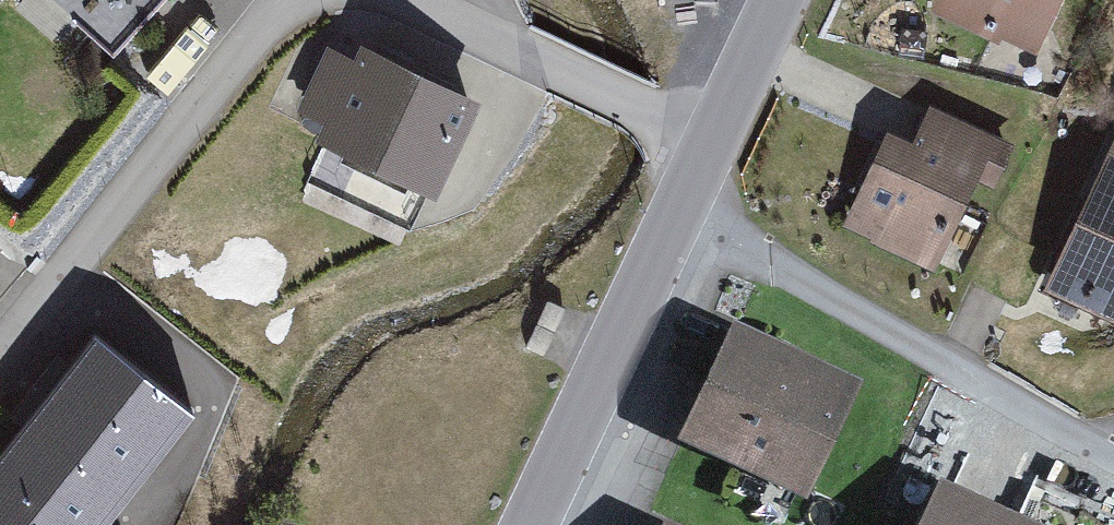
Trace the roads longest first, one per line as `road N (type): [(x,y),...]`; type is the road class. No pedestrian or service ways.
road 1 (residential): [(285,0),(0,355)]
road 2 (secondary): [(707,143),(529,524)]
road 3 (residential): [(707,143),(422,0)]
road 4 (secondary): [(772,0),(707,143)]

